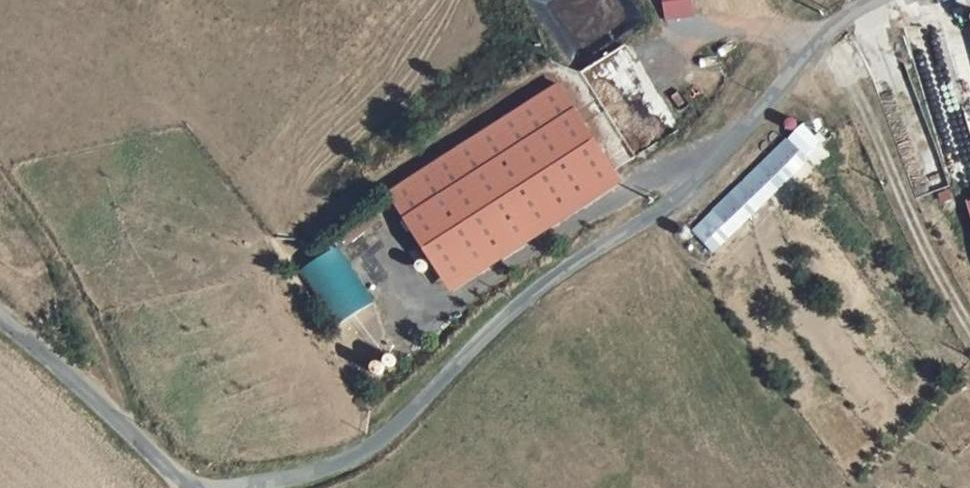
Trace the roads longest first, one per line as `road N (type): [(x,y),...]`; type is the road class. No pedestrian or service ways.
road 1 (unclassified): [(895,0),(835,32),(656,215),(544,286),(395,434),(344,464),(252,487)]
road 2 (tertiary): [(0,324),(196,487)]

